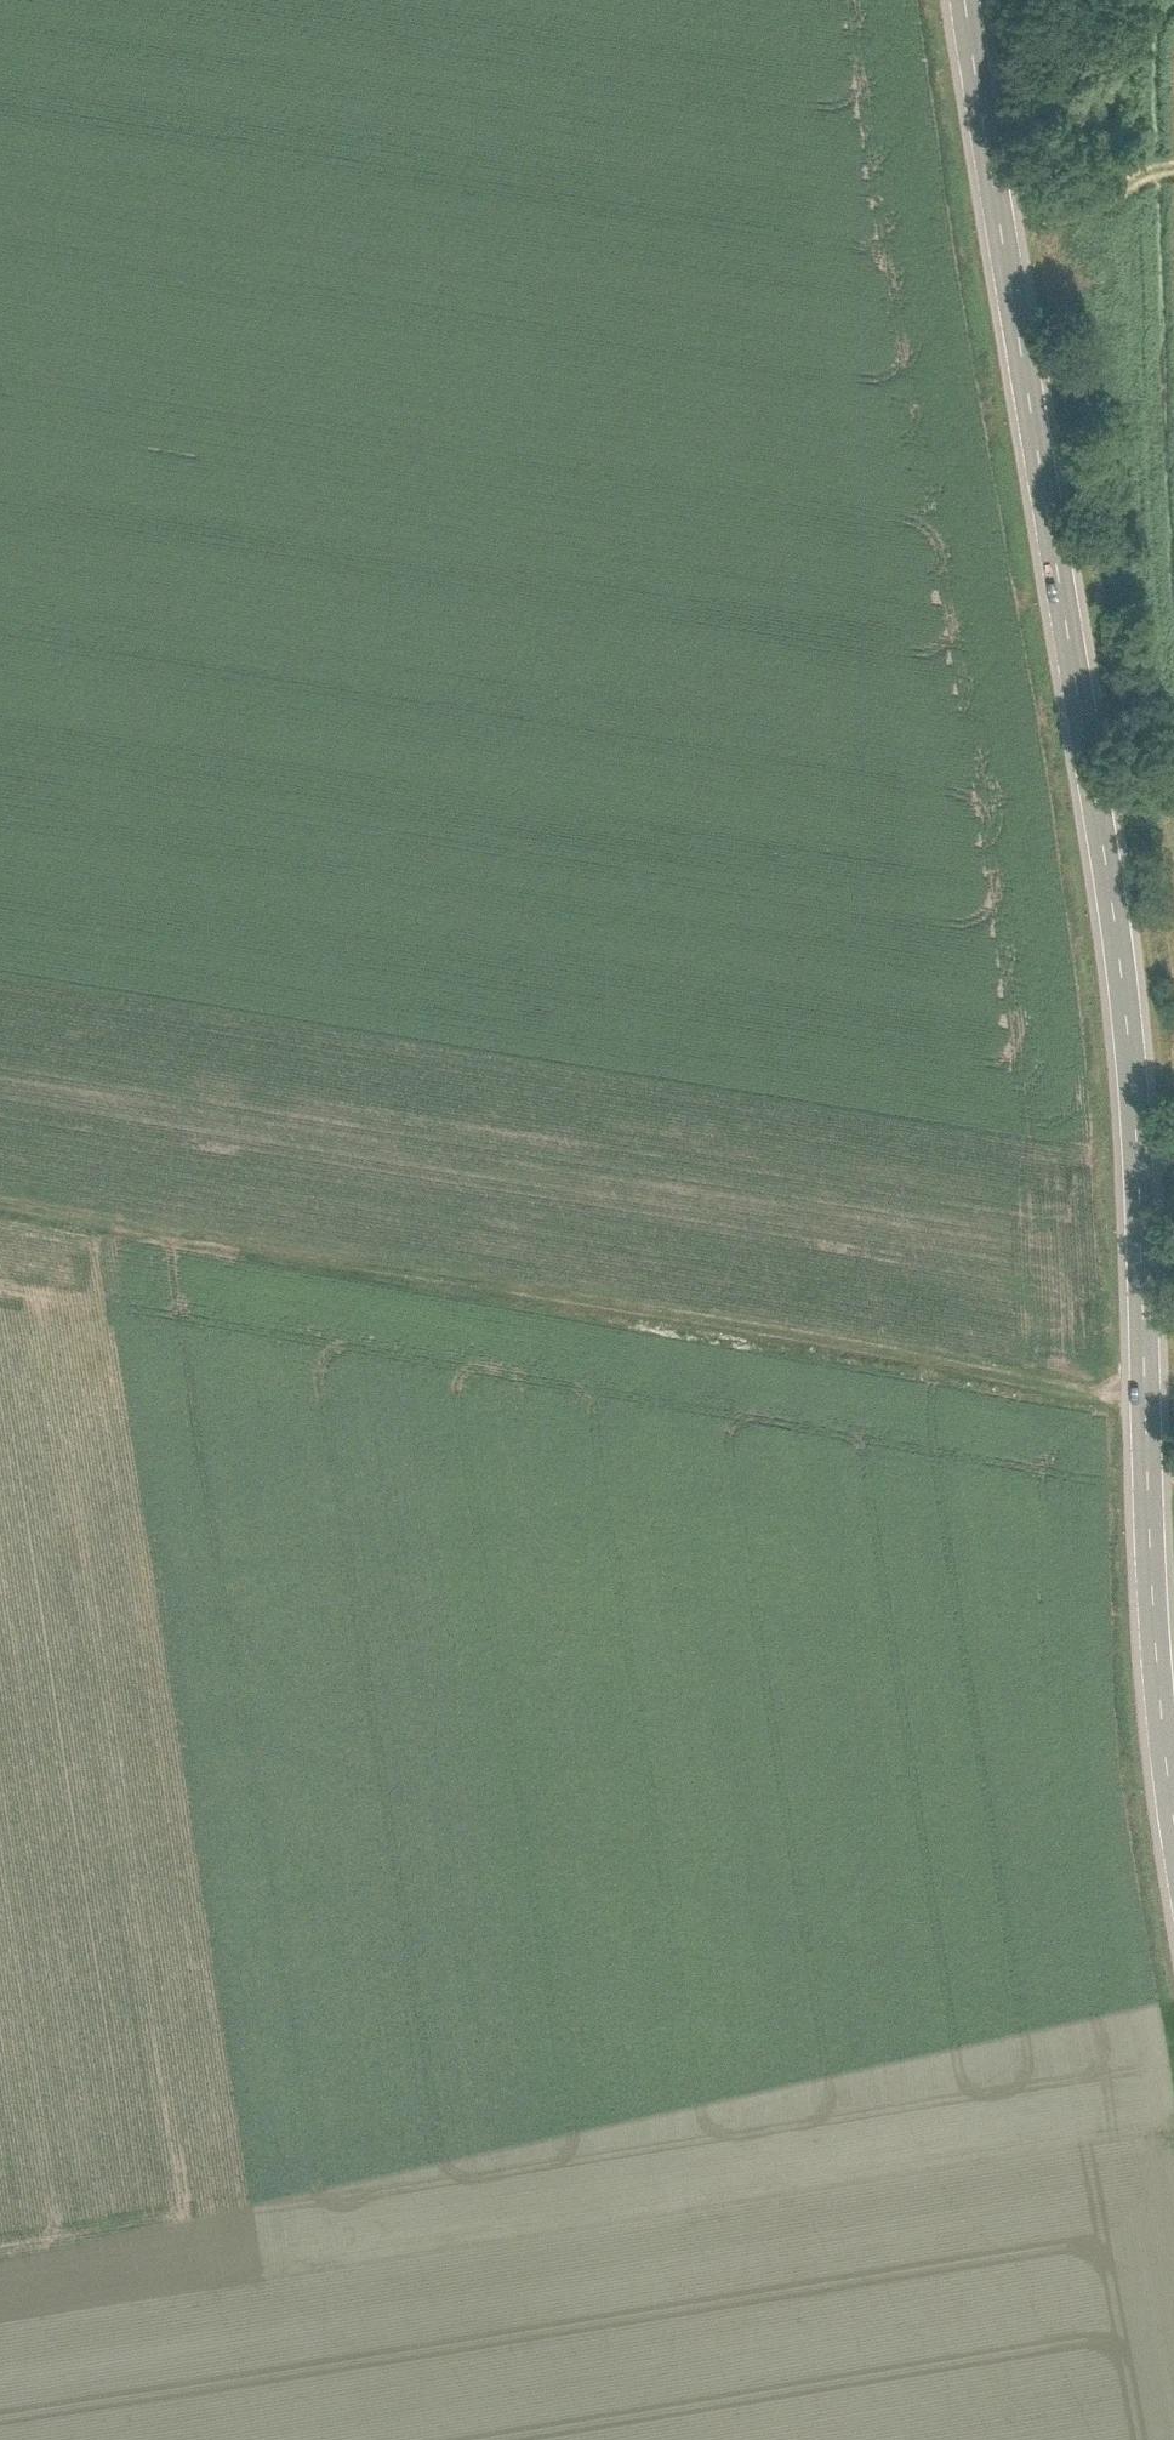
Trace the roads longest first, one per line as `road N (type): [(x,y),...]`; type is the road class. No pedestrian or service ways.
road 1 (secondary): [(962,0),(1101,815),(1137,1168),(1173,1786)]

